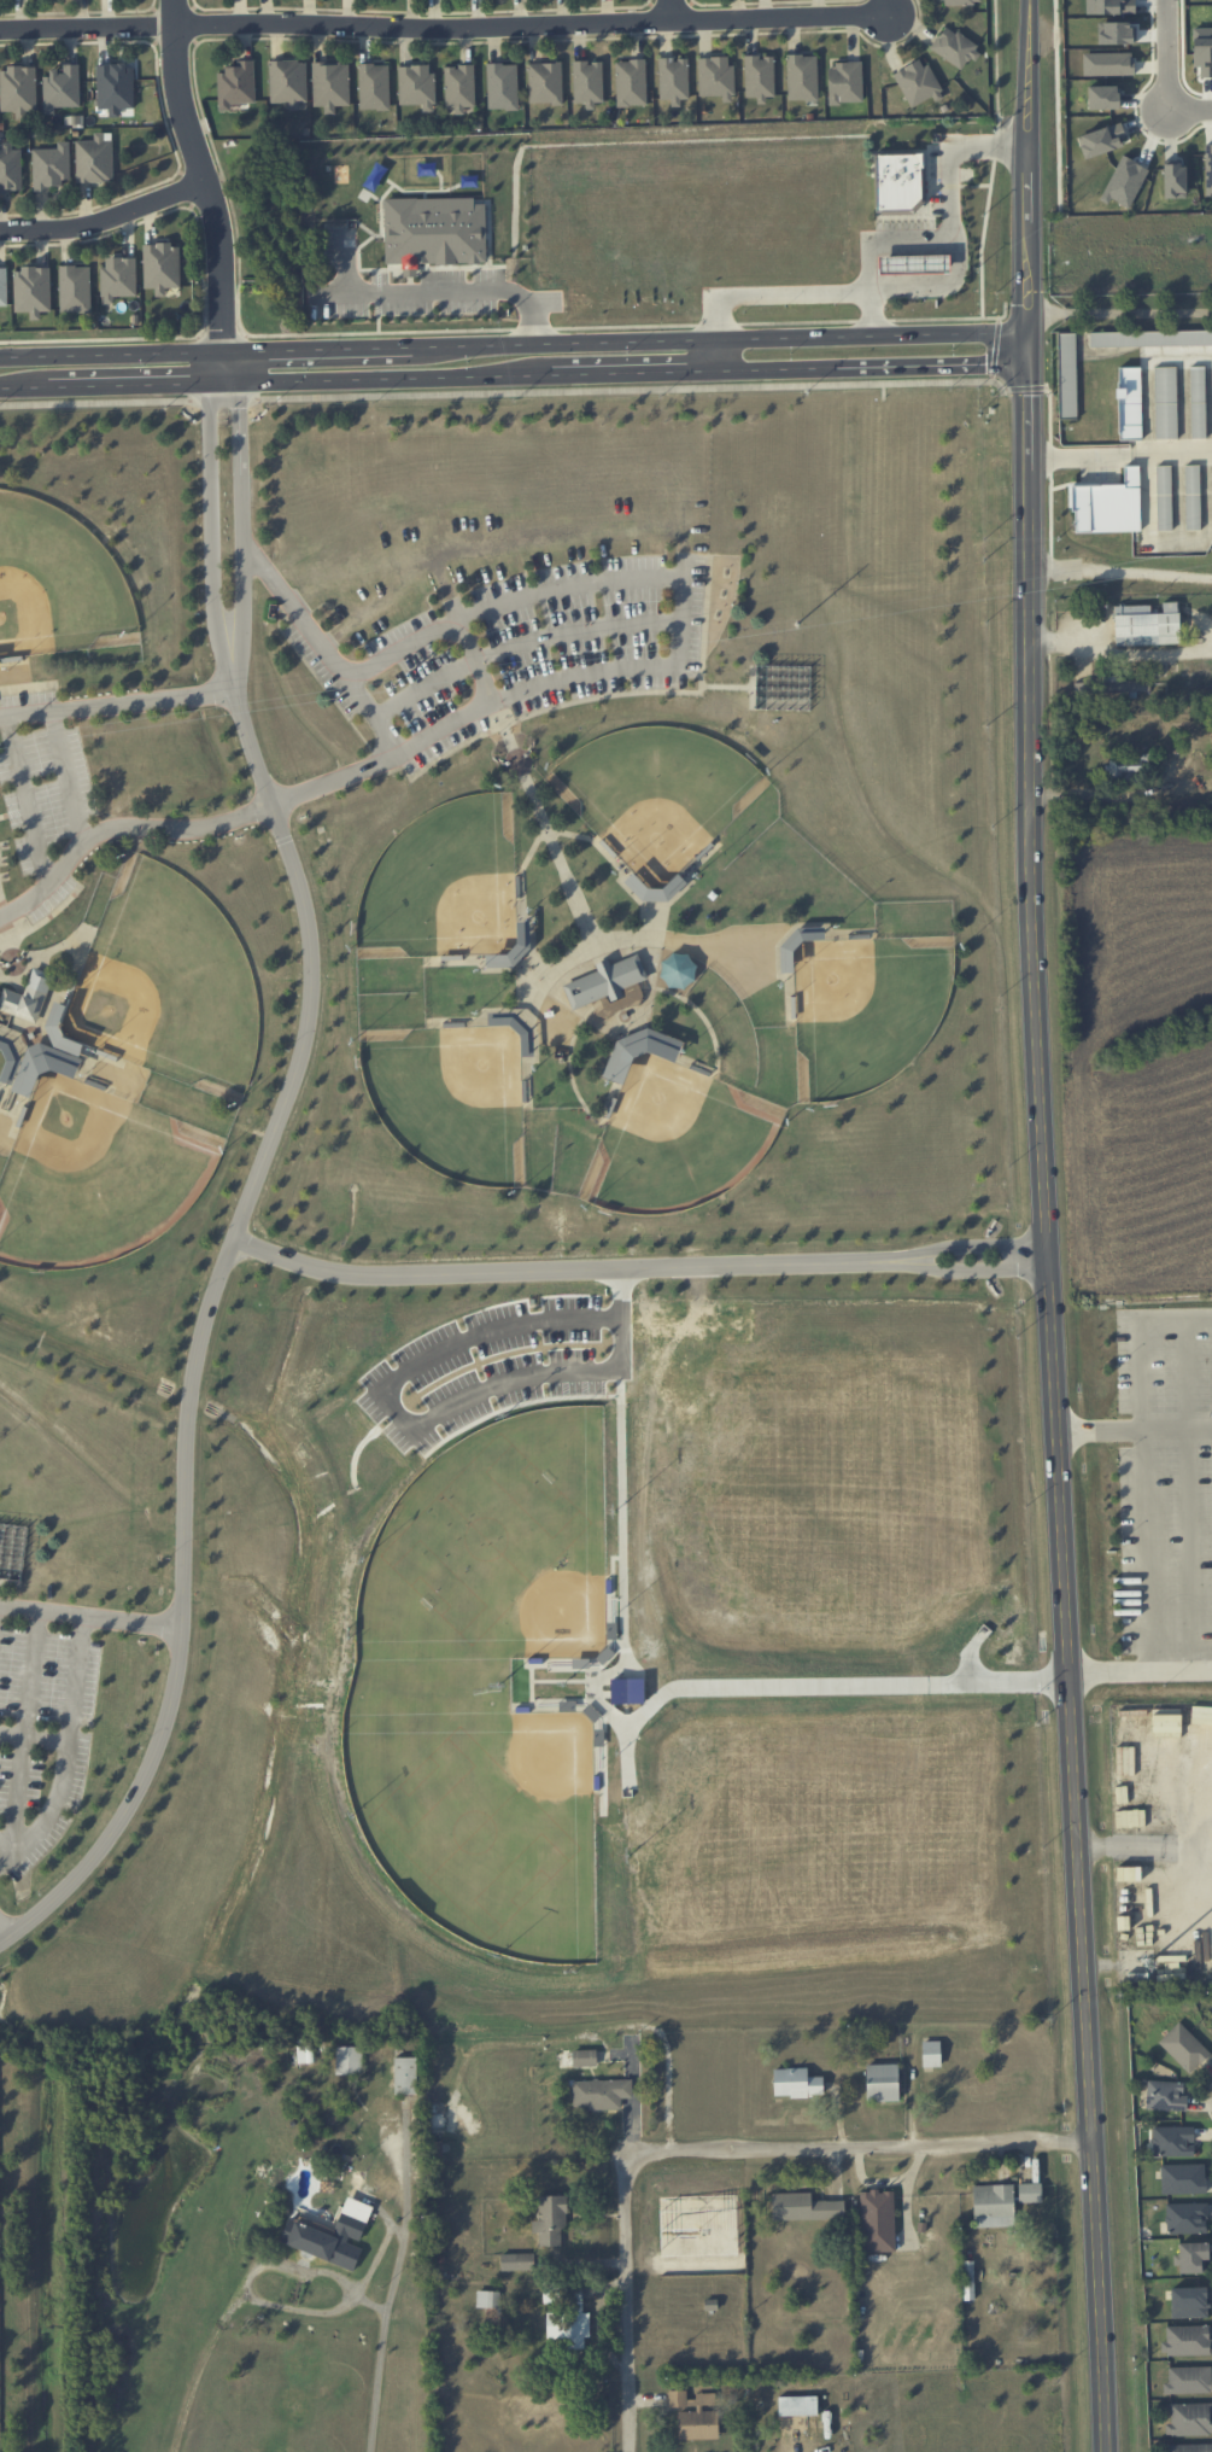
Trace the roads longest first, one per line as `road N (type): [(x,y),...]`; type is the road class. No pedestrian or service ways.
road 1 (secondary): [(1101,2451),(1048,1255),(1027,333)]
road 2 (residential): [(238,687),(301,888),(311,1015),(198,1353),(168,1714),(117,1835),(77,1882),(0,1945)]
road 3 (residential): [(0,29),(889,18)]
road 4 (residential): [(233,1237),(305,1265),(367,1275),(882,1261)]
road 5 (secondary): [(1027,333),(412,349)]
road 6 (residential): [(628,2158),(1082,2144)]
road 7 (residential): [(224,354),(223,241),(185,117),(176,0)]
road 8 (tertiary): [(1027,333),(1028,0)]
road 9 (residential): [(224,383),(209,401),(215,618),(238,687)]
road 10 (residential): [(238,687),(239,401),(224,383)]
road 11 (secondary): [(224,383),(532,375)]
road 12 (secondary): [(721,372),(1027,364)]
road 13 (residential): [(631,2451),(628,2158)]
road 14 (residential): [(1017,1256),(1000,1245),(958,1247),(882,1261),(1001,1269),(1017,1256)]
road 15 (secondary): [(224,354),(0,359)]
road 16 (residential): [(204,176),(142,210),(58,230),(0,233)]
road 17 (secondary): [(532,375),(721,372)]
road 18 (secondary): [(412,349),(224,354)]
road 19 (secondary): [(39,387),(224,383)]
road 20 (residential): [(1034,654),(1211,651)]
road 21 (residential): [(1169,0),(1170,110),(1211,109)]

